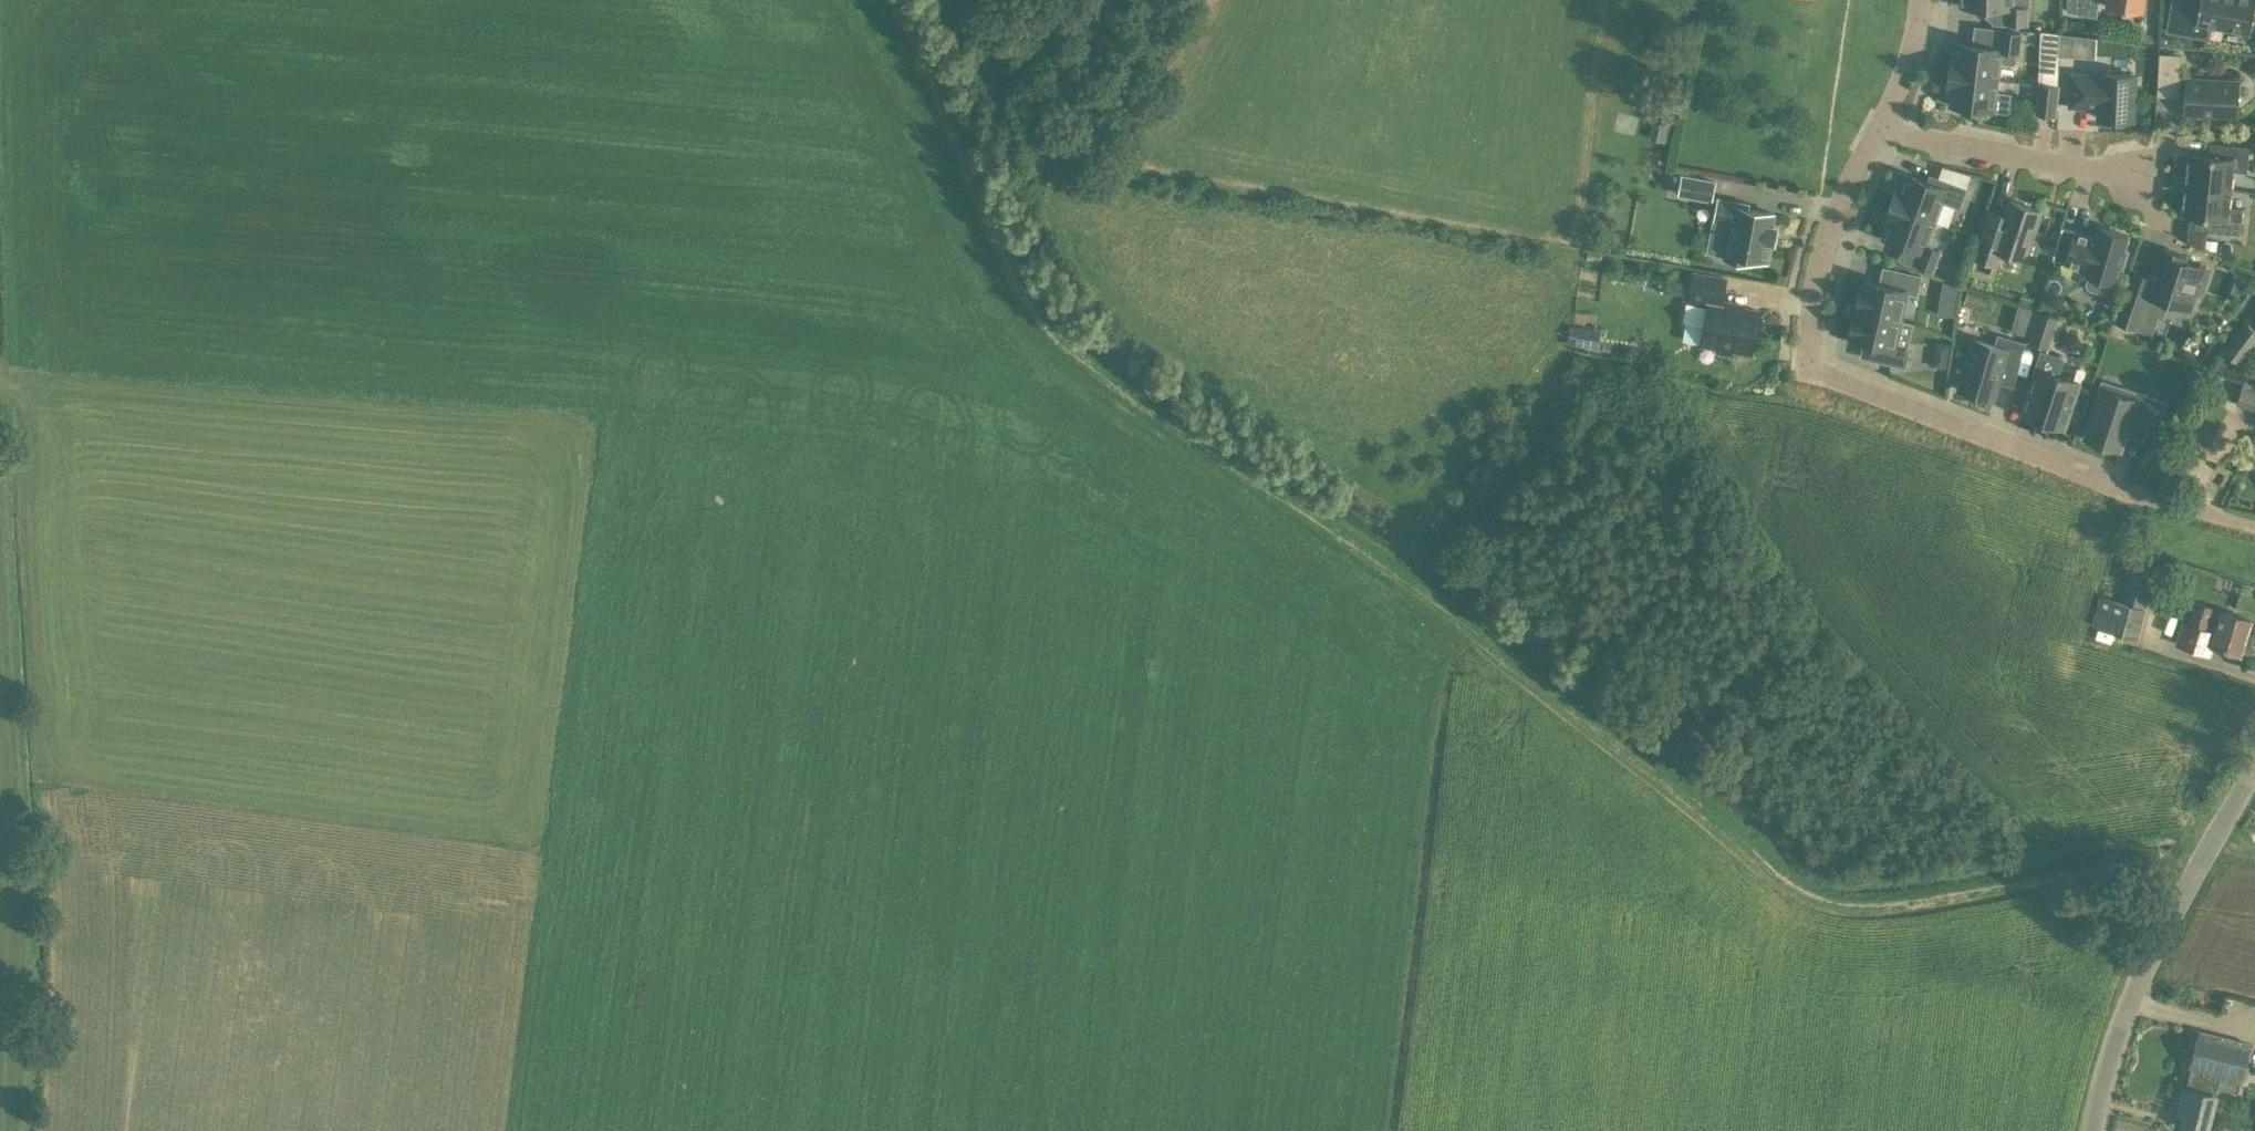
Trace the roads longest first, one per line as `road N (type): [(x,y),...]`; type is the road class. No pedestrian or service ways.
road 1 (residential): [(2120,490),(1816,374),(1807,358),(1811,292),(1828,234),(1879,130)]
road 2 (tertiary): [(2092,1130),(2129,1003),(2254,764)]
road 3 (residential): [(1879,130),(2157,187)]
road 4 (residential): [(1879,130),(1904,74),(1921,0)]

